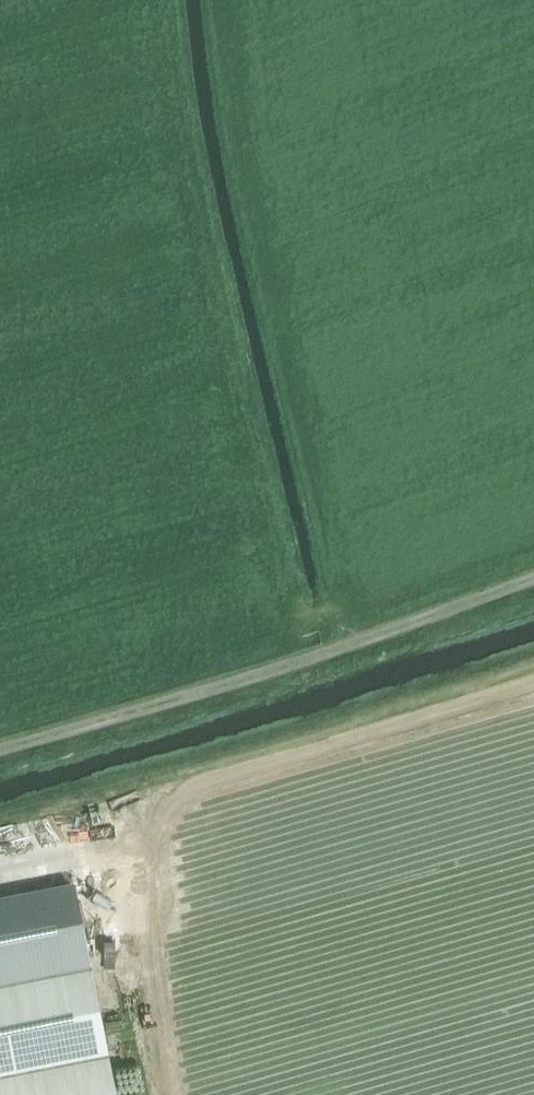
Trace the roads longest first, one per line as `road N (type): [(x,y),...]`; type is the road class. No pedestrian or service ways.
road 1 (track): [(533,579),(293,661),(0,747)]

